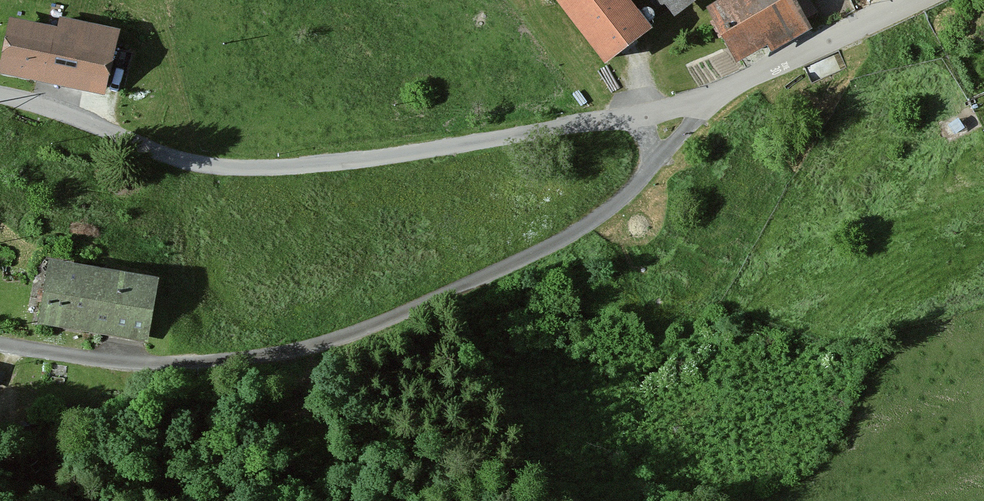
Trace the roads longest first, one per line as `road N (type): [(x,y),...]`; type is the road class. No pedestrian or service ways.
road 1 (tertiary): [(656,162),(568,236),(317,344),(160,363),(0,344)]
road 2 (unclassified): [(0,96),(167,156),(245,168),(387,157),(635,116)]
road 3 (tertiary): [(915,0),(710,101)]

